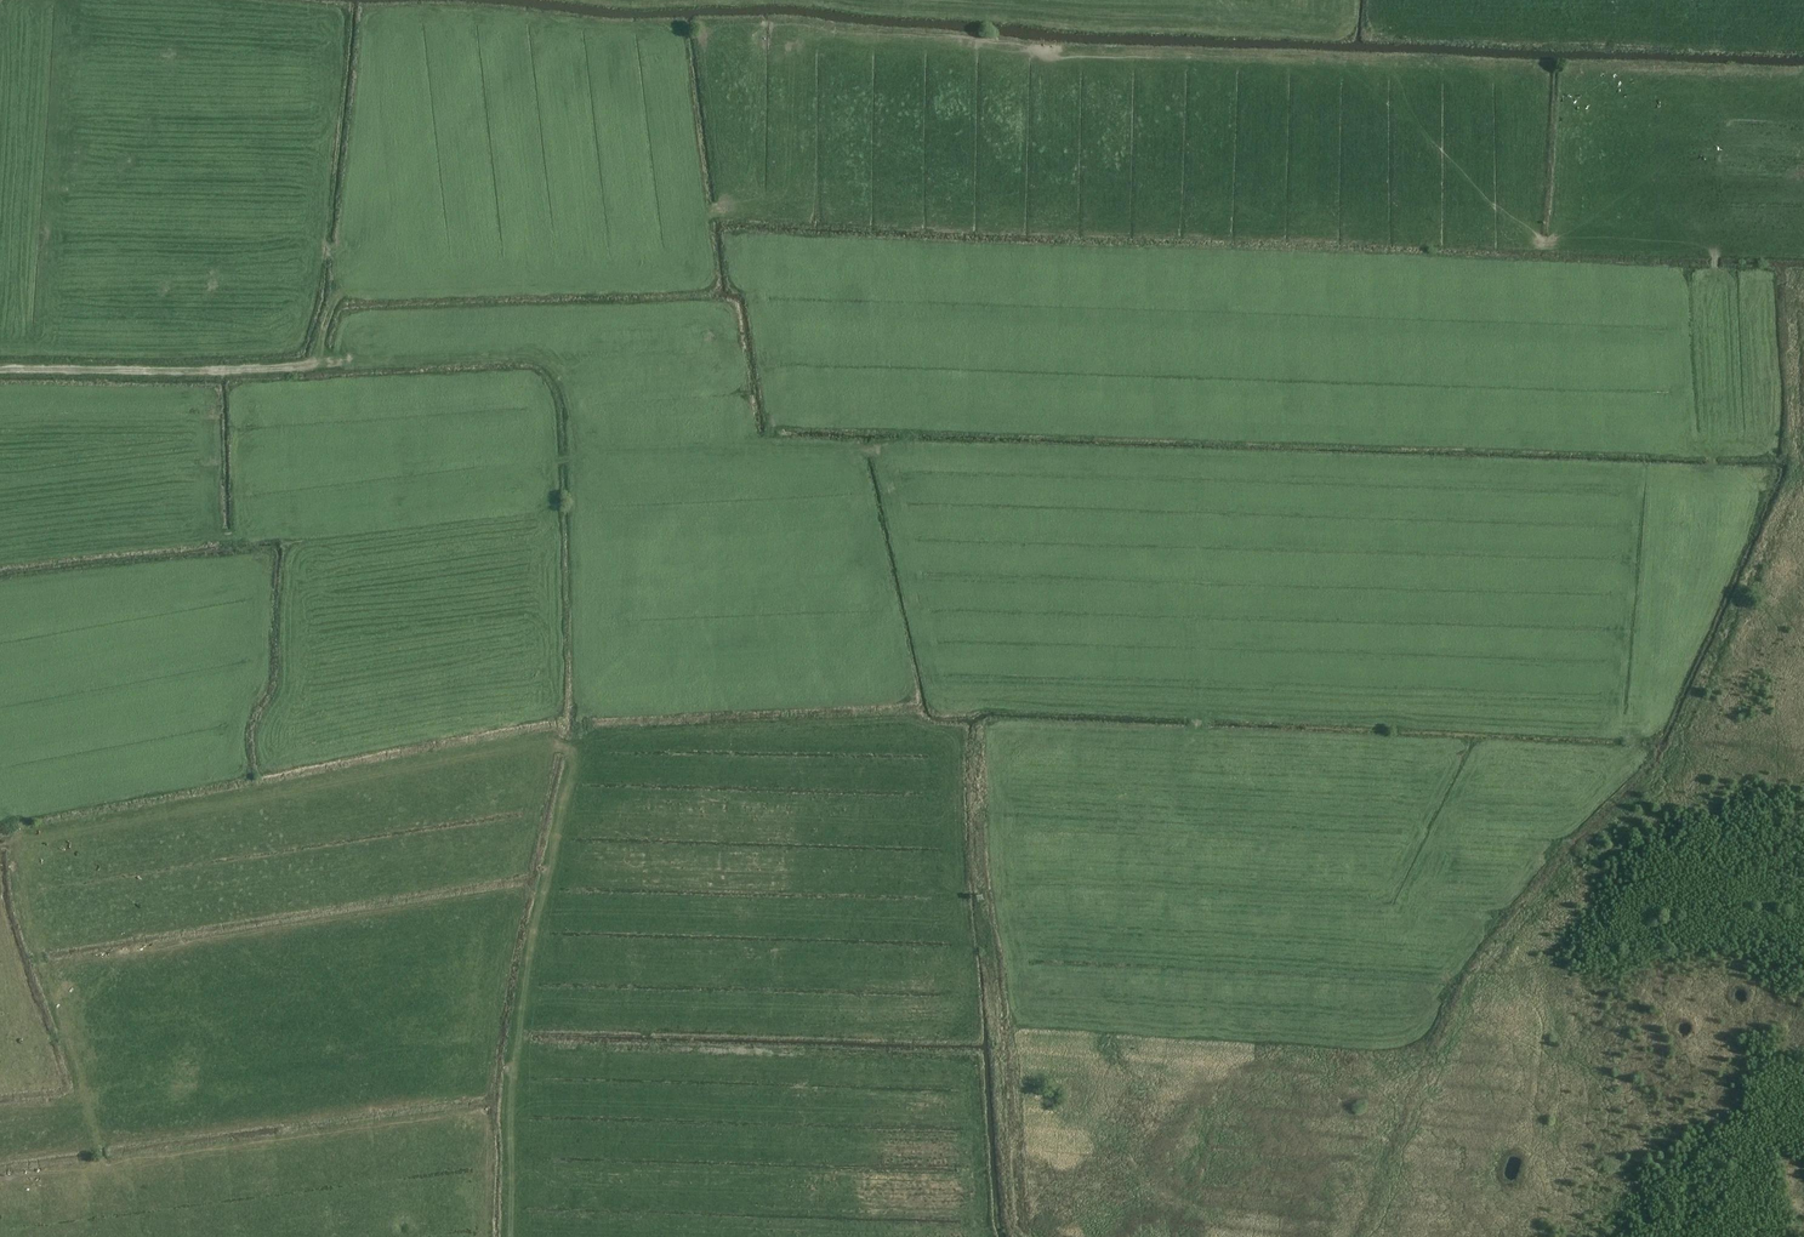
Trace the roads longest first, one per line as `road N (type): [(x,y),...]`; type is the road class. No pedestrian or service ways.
road 1 (track): [(317,365),(0,370)]

